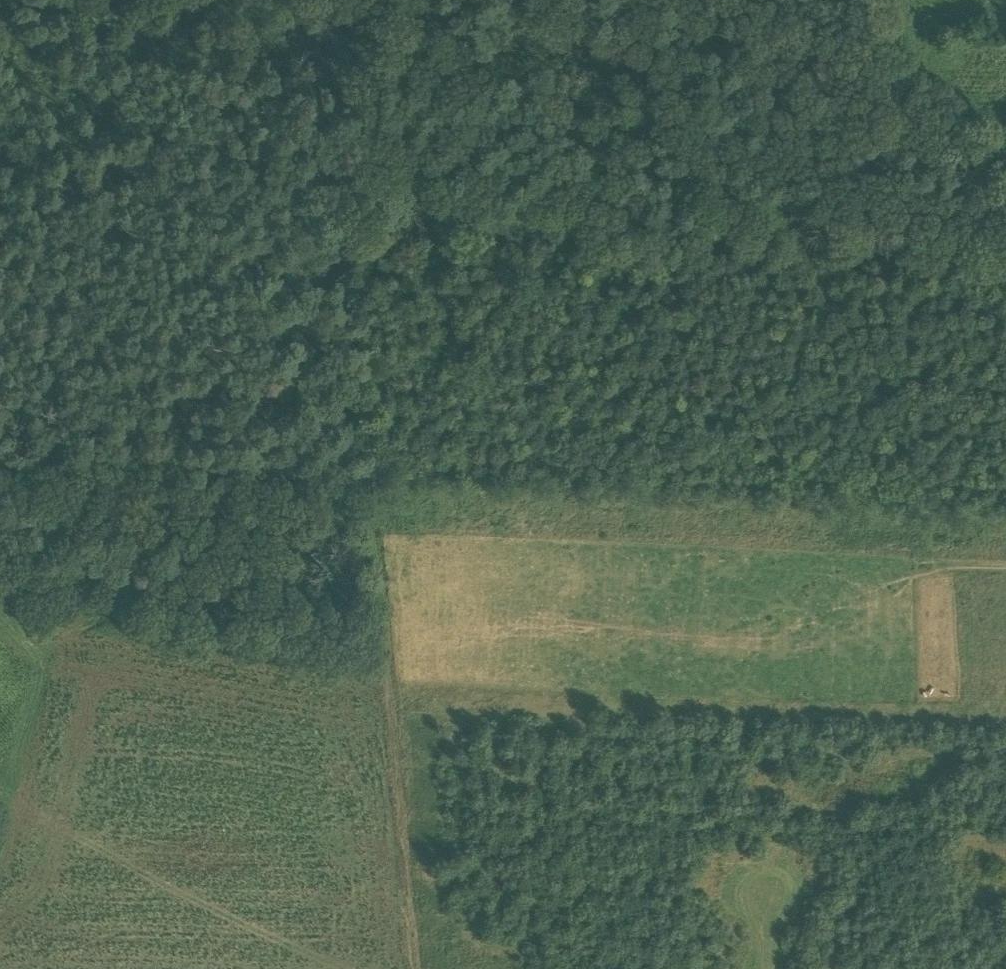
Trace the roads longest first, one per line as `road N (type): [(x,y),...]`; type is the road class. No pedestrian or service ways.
road 1 (track): [(423,968),(370,496),(322,286),(312,32),(297,0)]
road 2 (track): [(370,496),(329,627),(252,587),(219,585),(167,587),(91,607),(66,624)]

